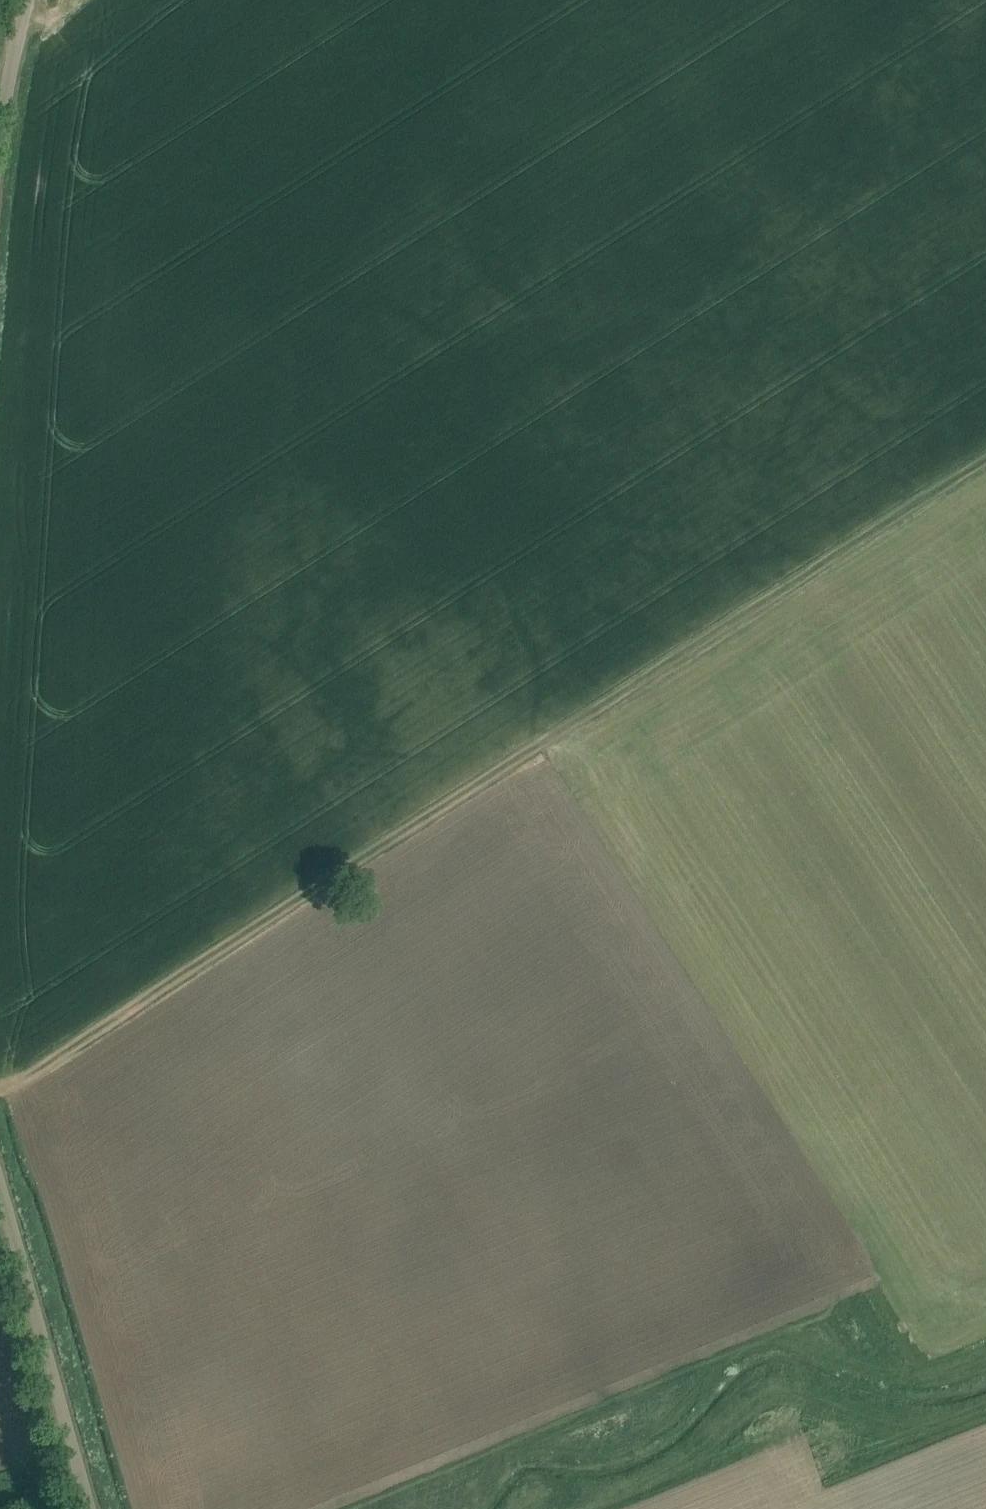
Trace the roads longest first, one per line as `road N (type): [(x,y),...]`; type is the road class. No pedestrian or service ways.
road 1 (track): [(985,458),(0,1087)]
road 2 (unclassified): [(90,1508),(0,1187)]
road 3 (unclassified): [(0,136),(28,0)]

